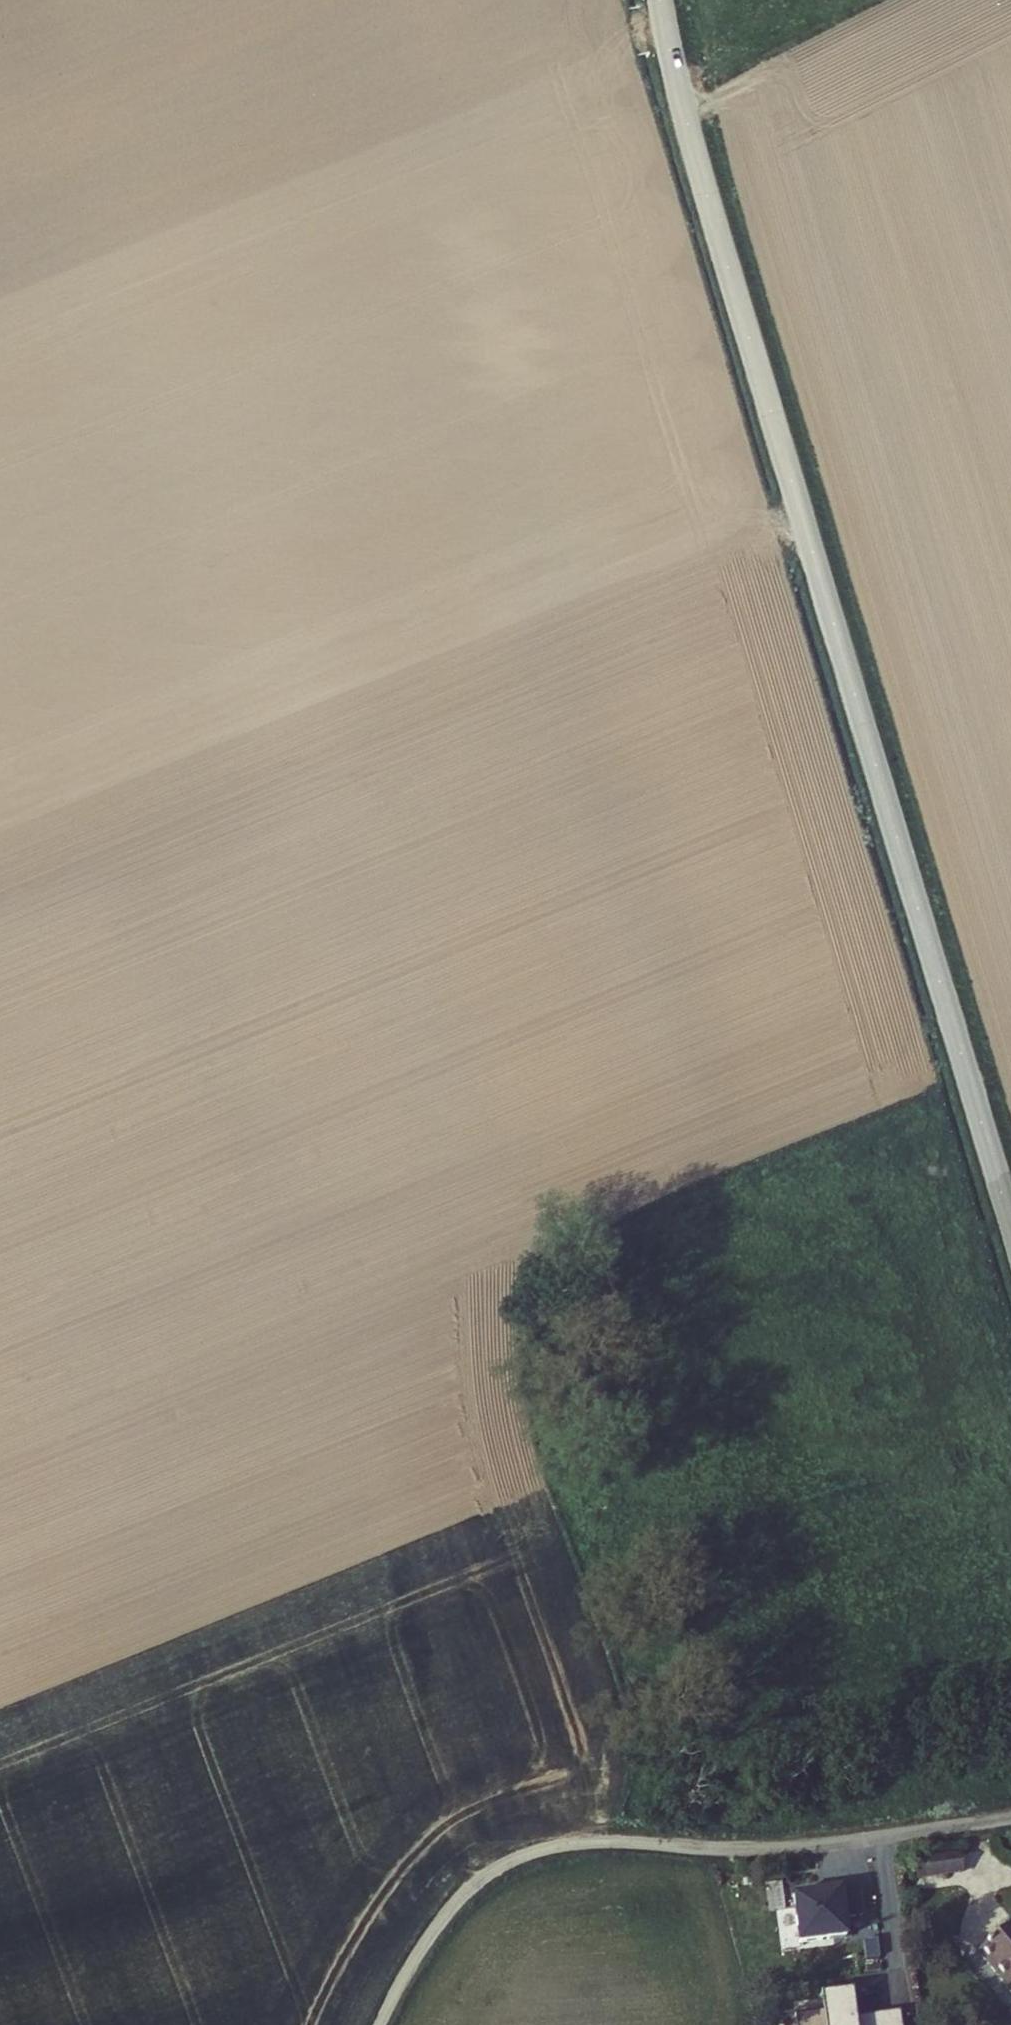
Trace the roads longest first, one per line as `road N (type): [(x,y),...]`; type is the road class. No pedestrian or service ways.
road 1 (tertiary): [(659,0),(700,171),(1010,1222)]
road 2 (unclassified): [(379,2024),(452,1905),(518,1858),(589,1843),(774,1848),(1010,1819)]

